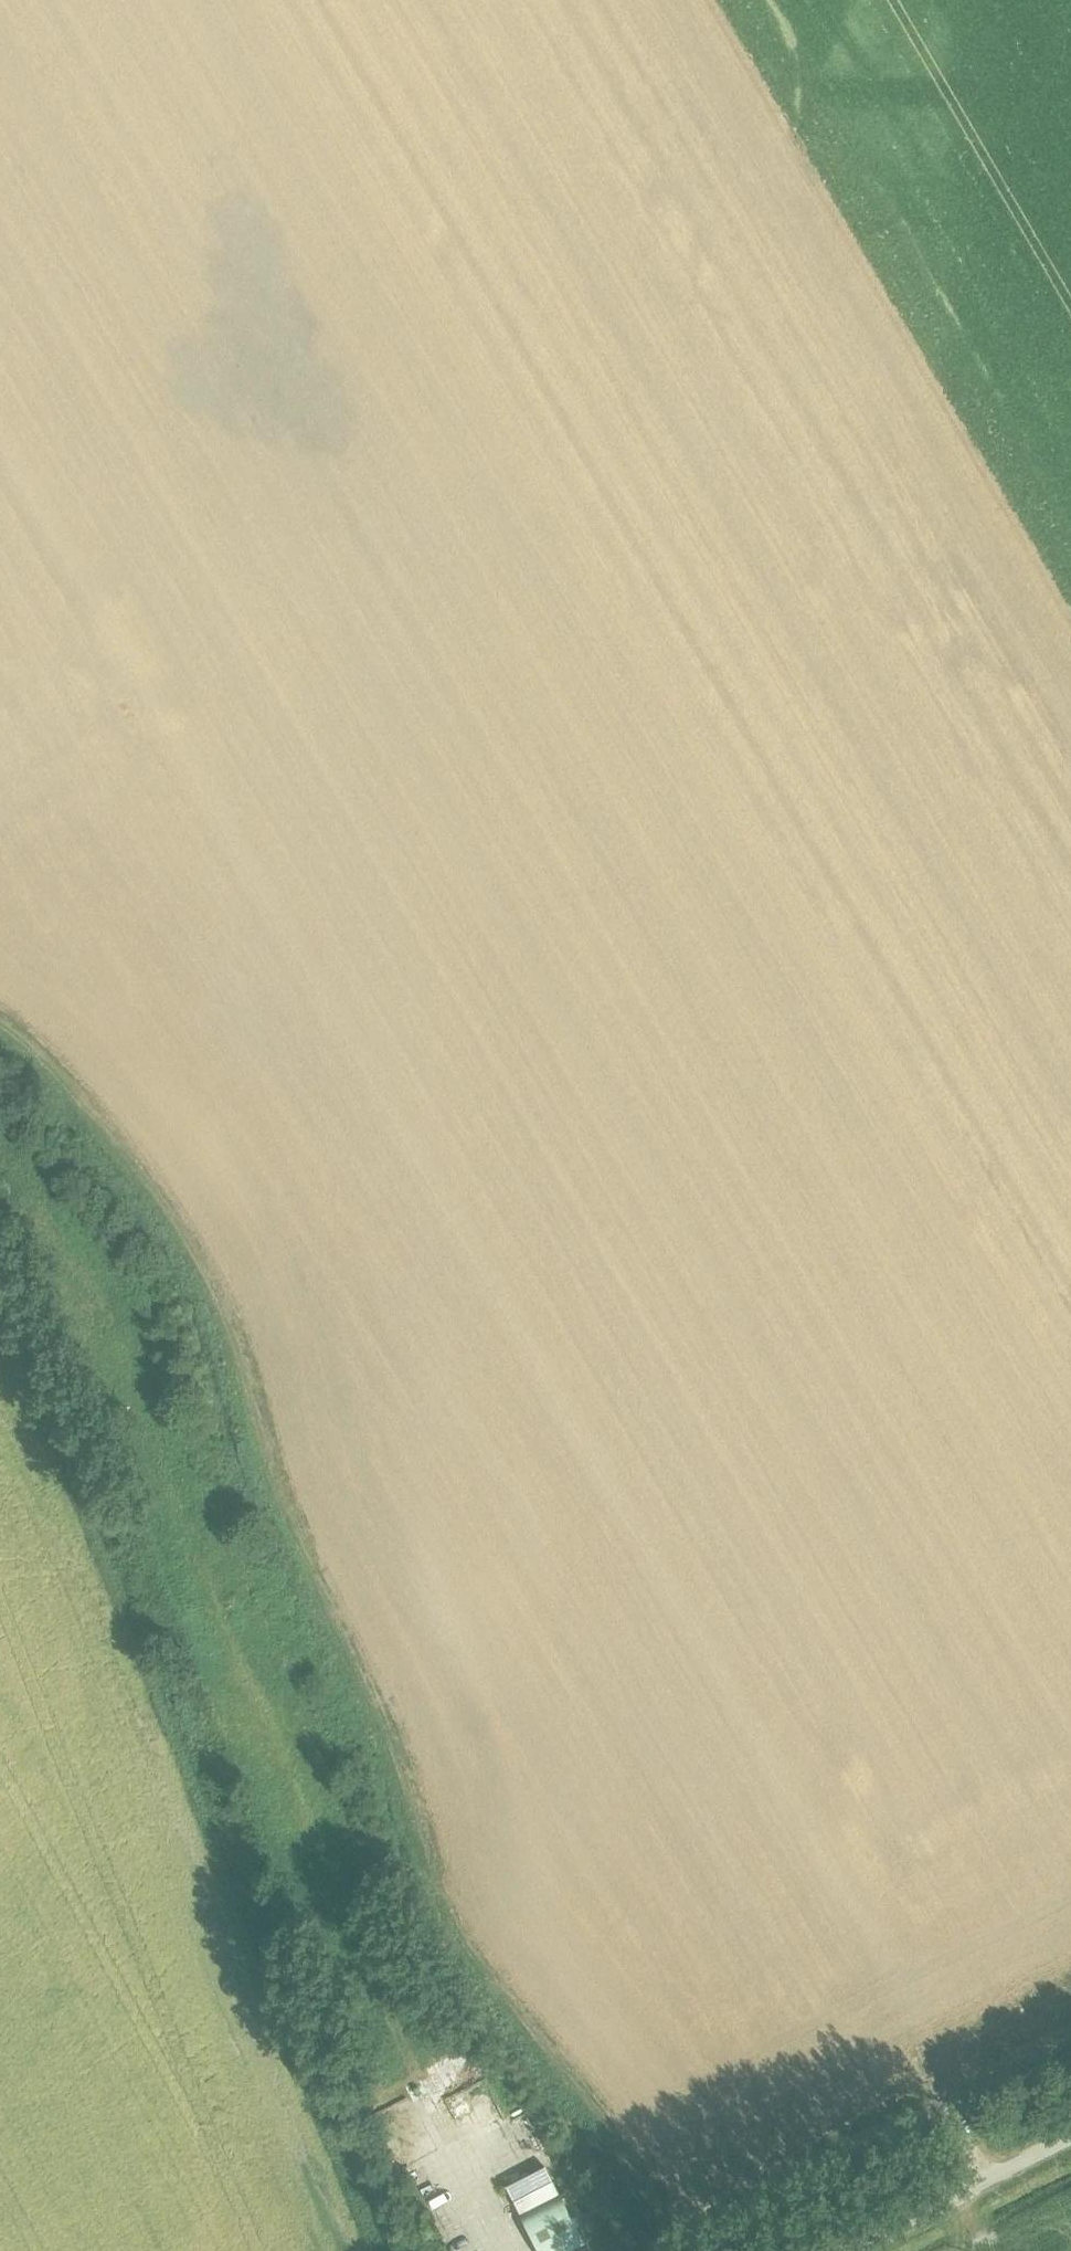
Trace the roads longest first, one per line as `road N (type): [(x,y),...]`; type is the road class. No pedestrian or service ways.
road 1 (unclassified): [(854,2250),(1070,2137)]

